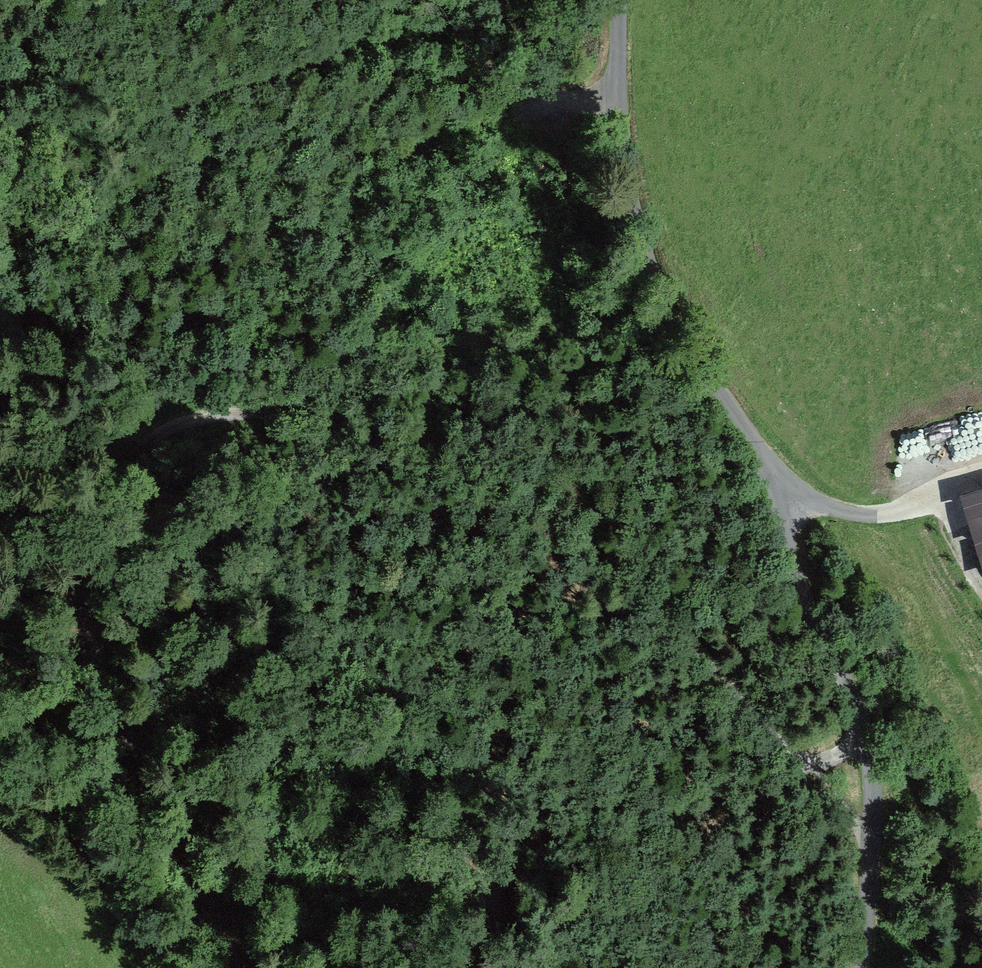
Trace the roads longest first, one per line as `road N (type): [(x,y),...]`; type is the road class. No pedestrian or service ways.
road 1 (track): [(240,967),(127,735),(88,616),(95,533),(108,489),(158,435),(246,414),(373,426),(526,485),(643,581),(771,734),(809,765),(868,857)]
road 2 (unclassified): [(609,114),(618,170),(653,276),(769,484),(808,611),(864,731),(873,817),(861,967)]
road 3 (track): [(200,967),(0,788)]
road 4 (track): [(456,0),(489,58),(538,109),(609,114)]

